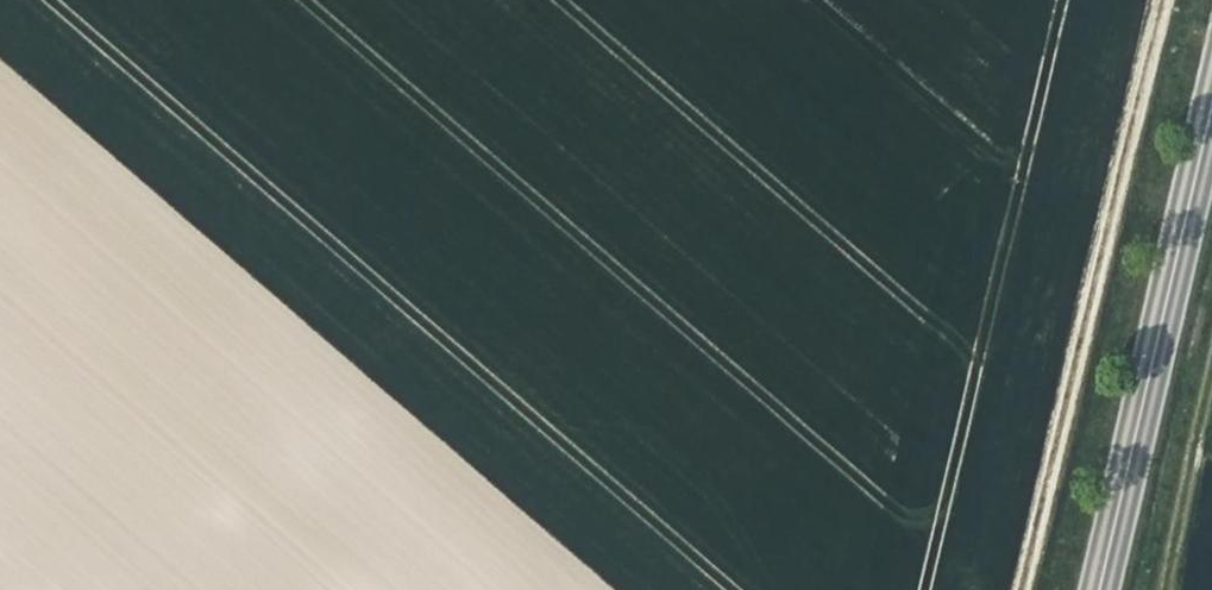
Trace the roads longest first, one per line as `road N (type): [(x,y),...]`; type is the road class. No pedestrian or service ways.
road 1 (track): [(1022,589),(1156,0)]
road 2 (secondary): [(1100,589),(1211,79)]
road 3 (track): [(1211,391),(1167,589)]

